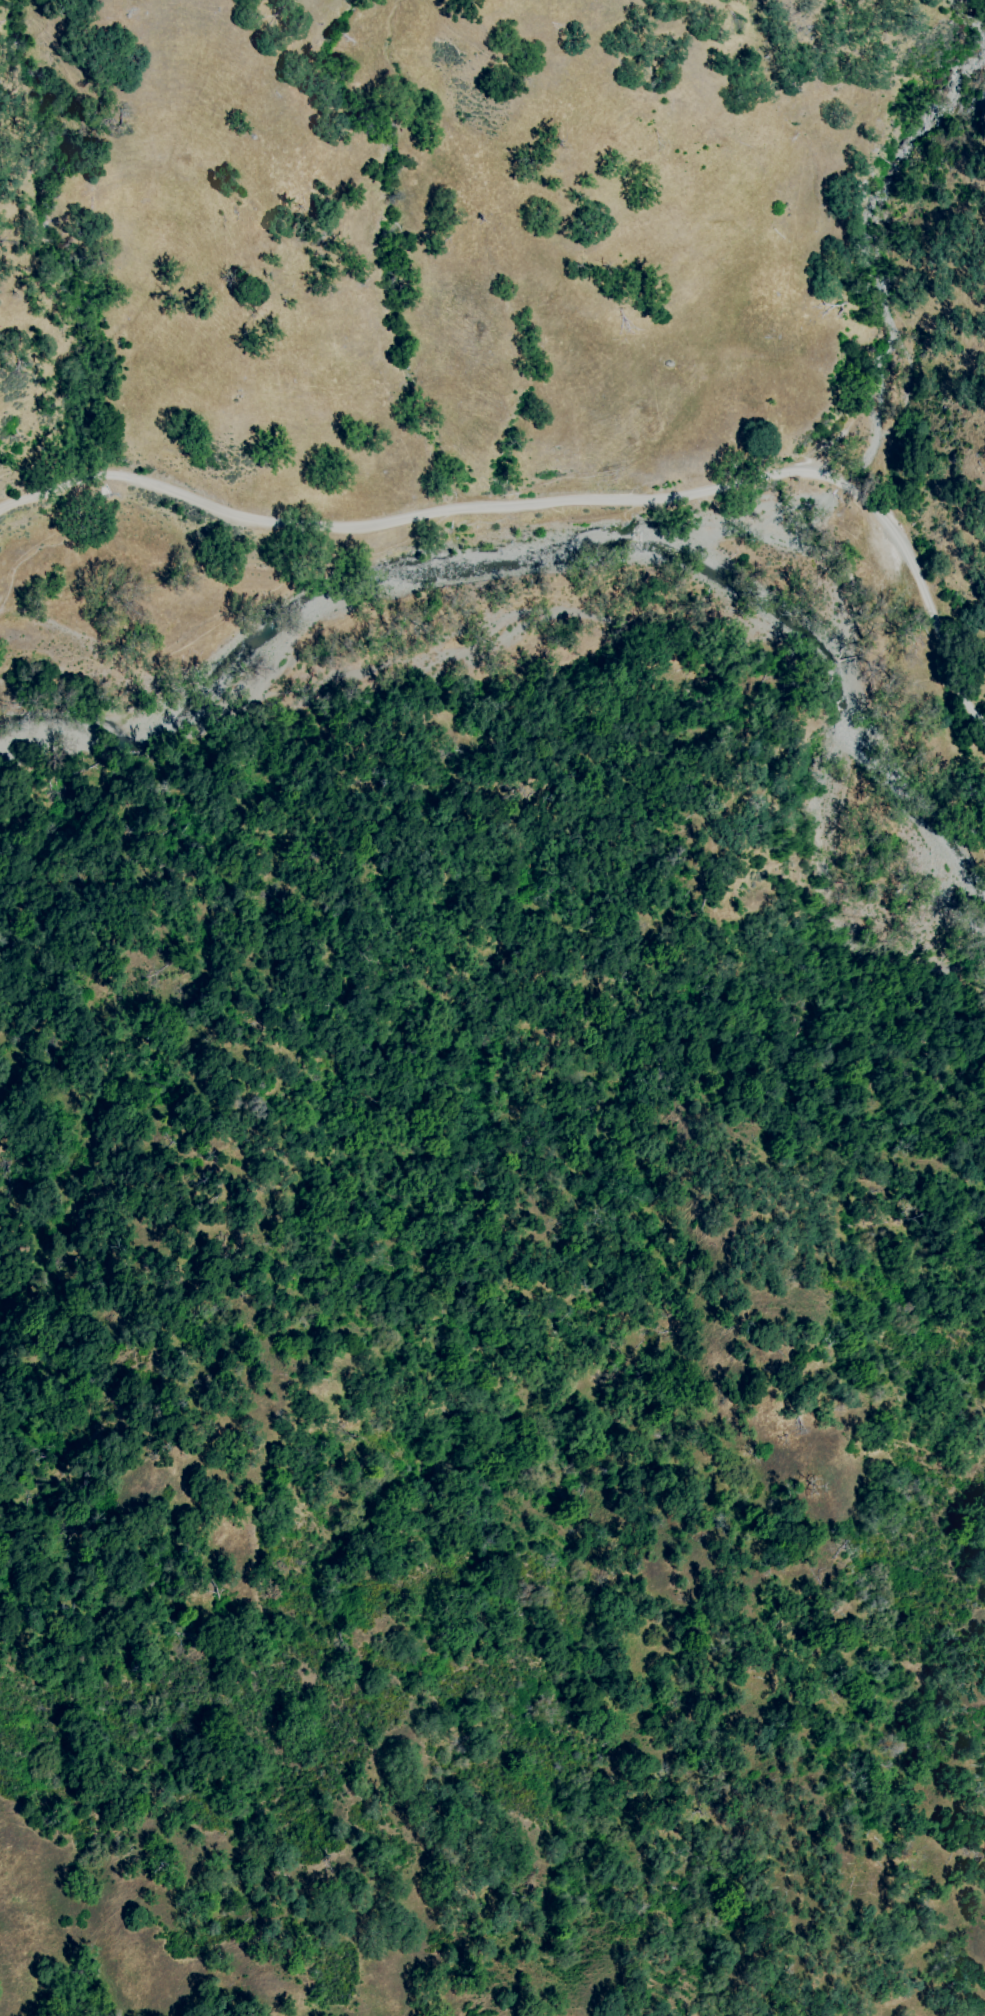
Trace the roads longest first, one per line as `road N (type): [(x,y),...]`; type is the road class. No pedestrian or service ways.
road 1 (track): [(984,729),(959,712),(931,590),(889,523),(833,478),(777,475),(712,496),(523,505),(339,536),(248,522),(102,472)]

